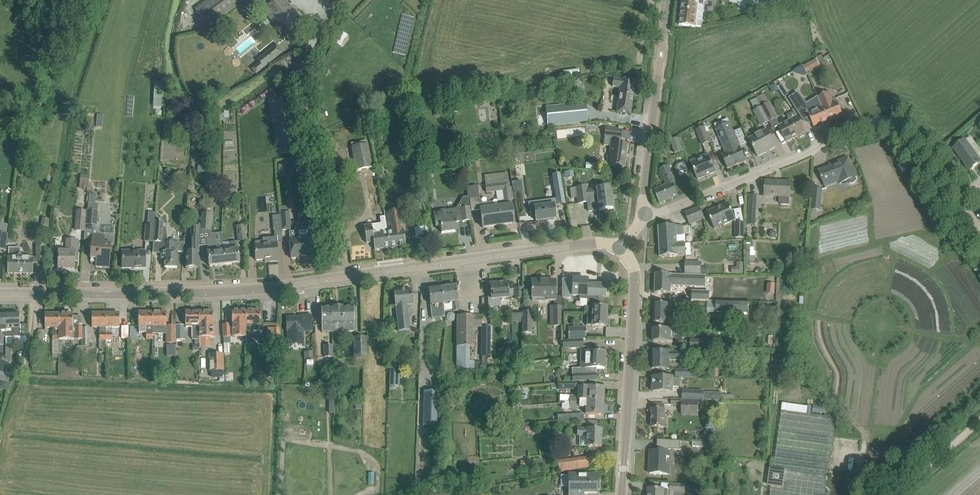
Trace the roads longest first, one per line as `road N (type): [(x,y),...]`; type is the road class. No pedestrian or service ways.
road 1 (tertiary): [(0,295),(206,293),(595,243),(621,250)]
road 2 (tertiary): [(621,494),(636,288),(621,250)]
road 3 (residential): [(641,220),(865,125)]
road 4 (residential): [(641,220),(661,54)]
road 5 (track): [(979,225),(905,128),(865,125)]

